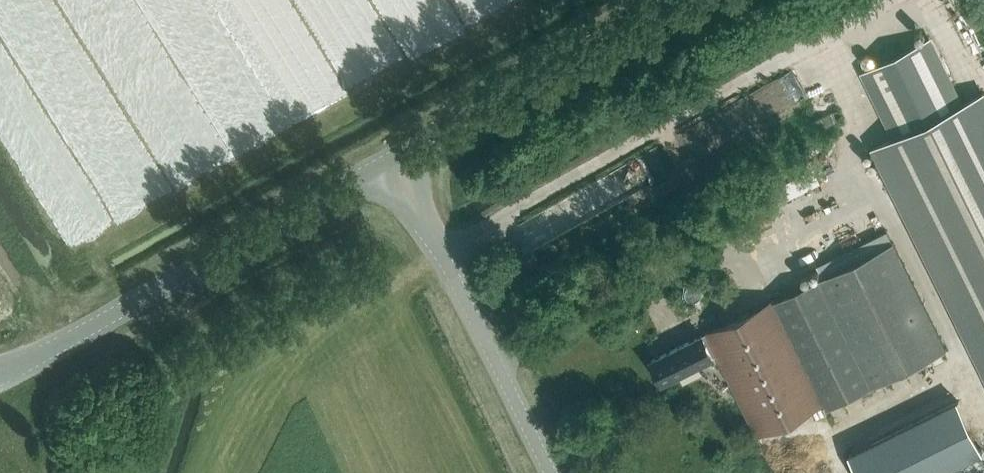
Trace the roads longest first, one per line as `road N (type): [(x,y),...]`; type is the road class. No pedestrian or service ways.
road 1 (unclassified): [(0,374),(377,168)]
road 2 (unclassified): [(406,151),(675,0)]
road 3 (unclassified): [(549,472),(423,218)]

